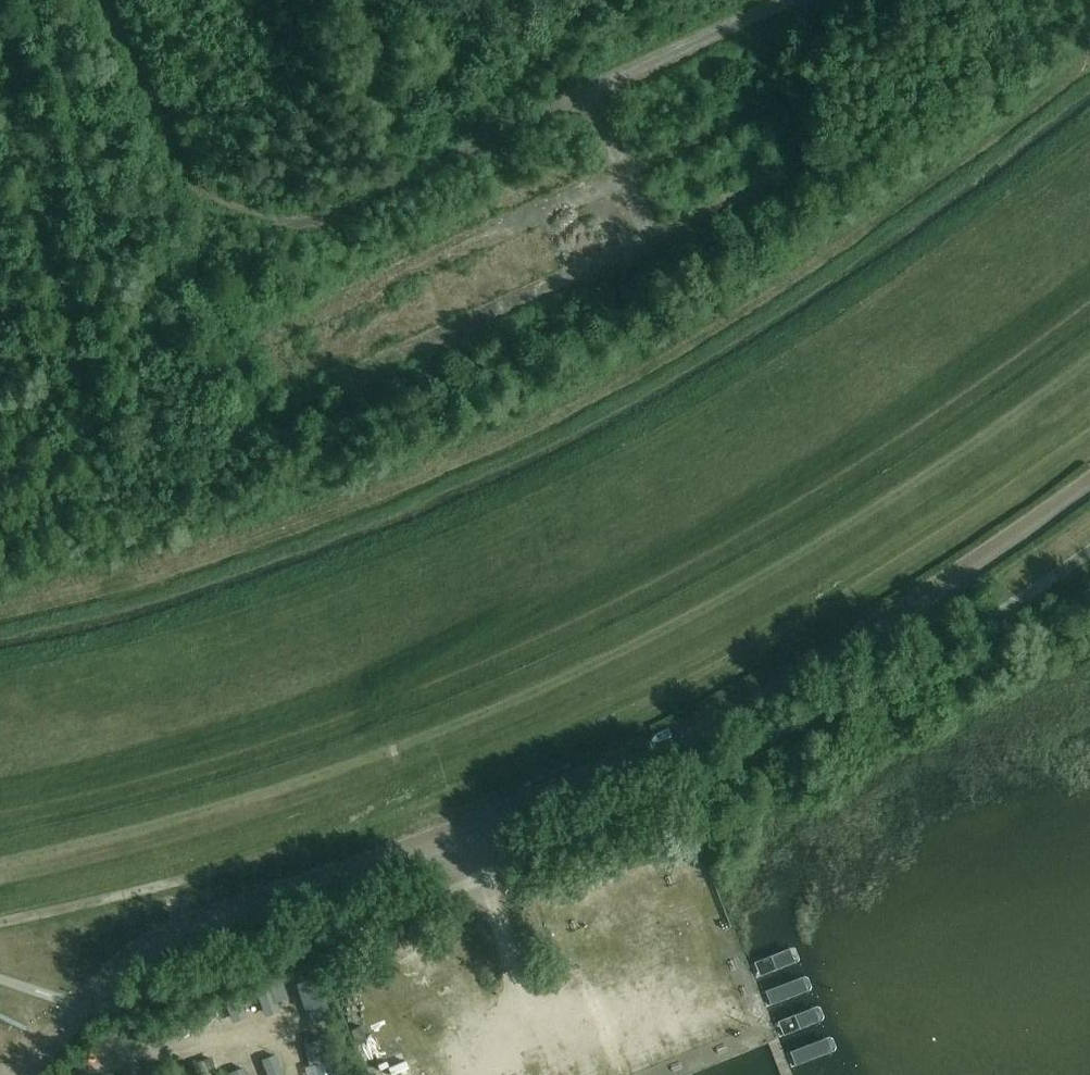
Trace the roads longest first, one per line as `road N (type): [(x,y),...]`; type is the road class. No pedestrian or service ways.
road 1 (unclassified): [(1089,482),(951,579),(790,676),(467,826),(151,945),(79,1005),(20,1074)]
road 2 (track): [(0,863),(257,796),(425,738),(596,663),(762,579),(1089,361)]
road 3 (track): [(792,171),(293,402),(264,339),(750,118)]
road 4 (track): [(793,0),(307,224),(198,196),(185,180)]
road 5 (track): [(589,94),(653,238)]

